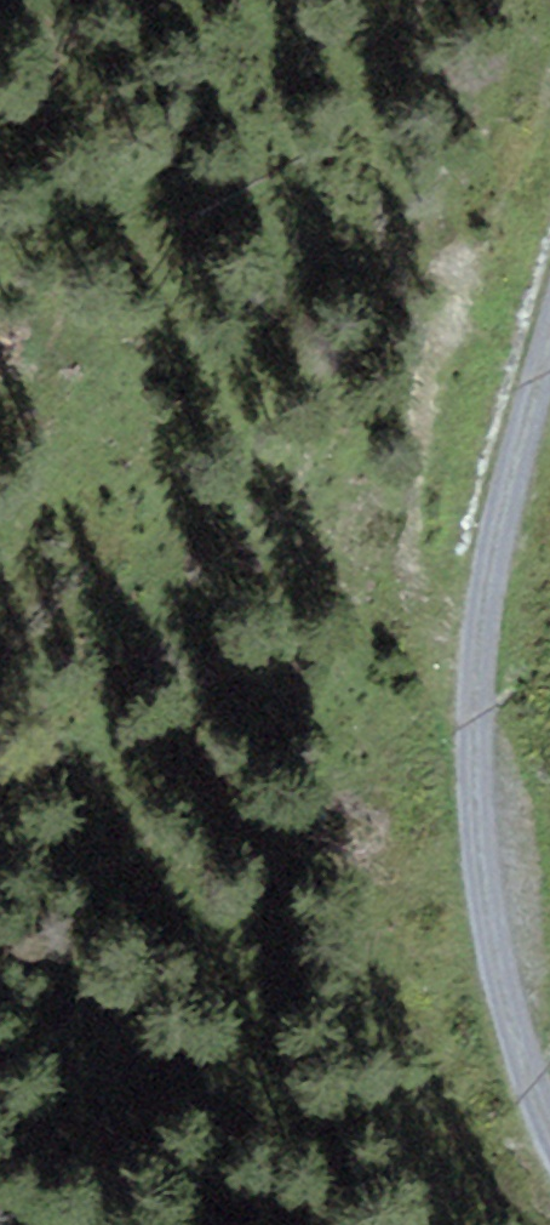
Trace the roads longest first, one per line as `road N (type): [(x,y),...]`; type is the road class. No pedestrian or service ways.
road 1 (primary): [(549,714),(197,354),(0,113)]
road 2 (track): [(549,364),(515,427),(496,774),(528,1010),(549,1055)]

